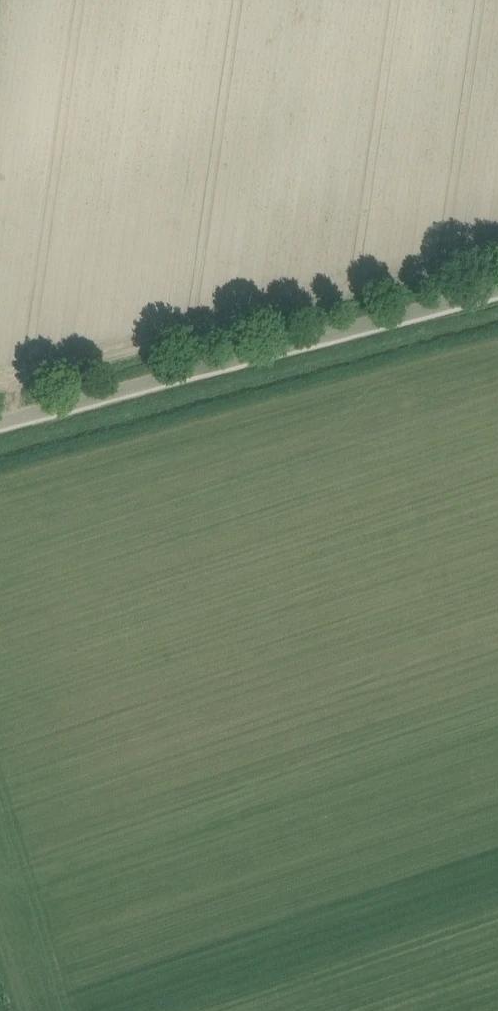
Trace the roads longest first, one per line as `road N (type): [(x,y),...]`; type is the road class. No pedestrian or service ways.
road 1 (unclassified): [(497,296),(0,424)]

